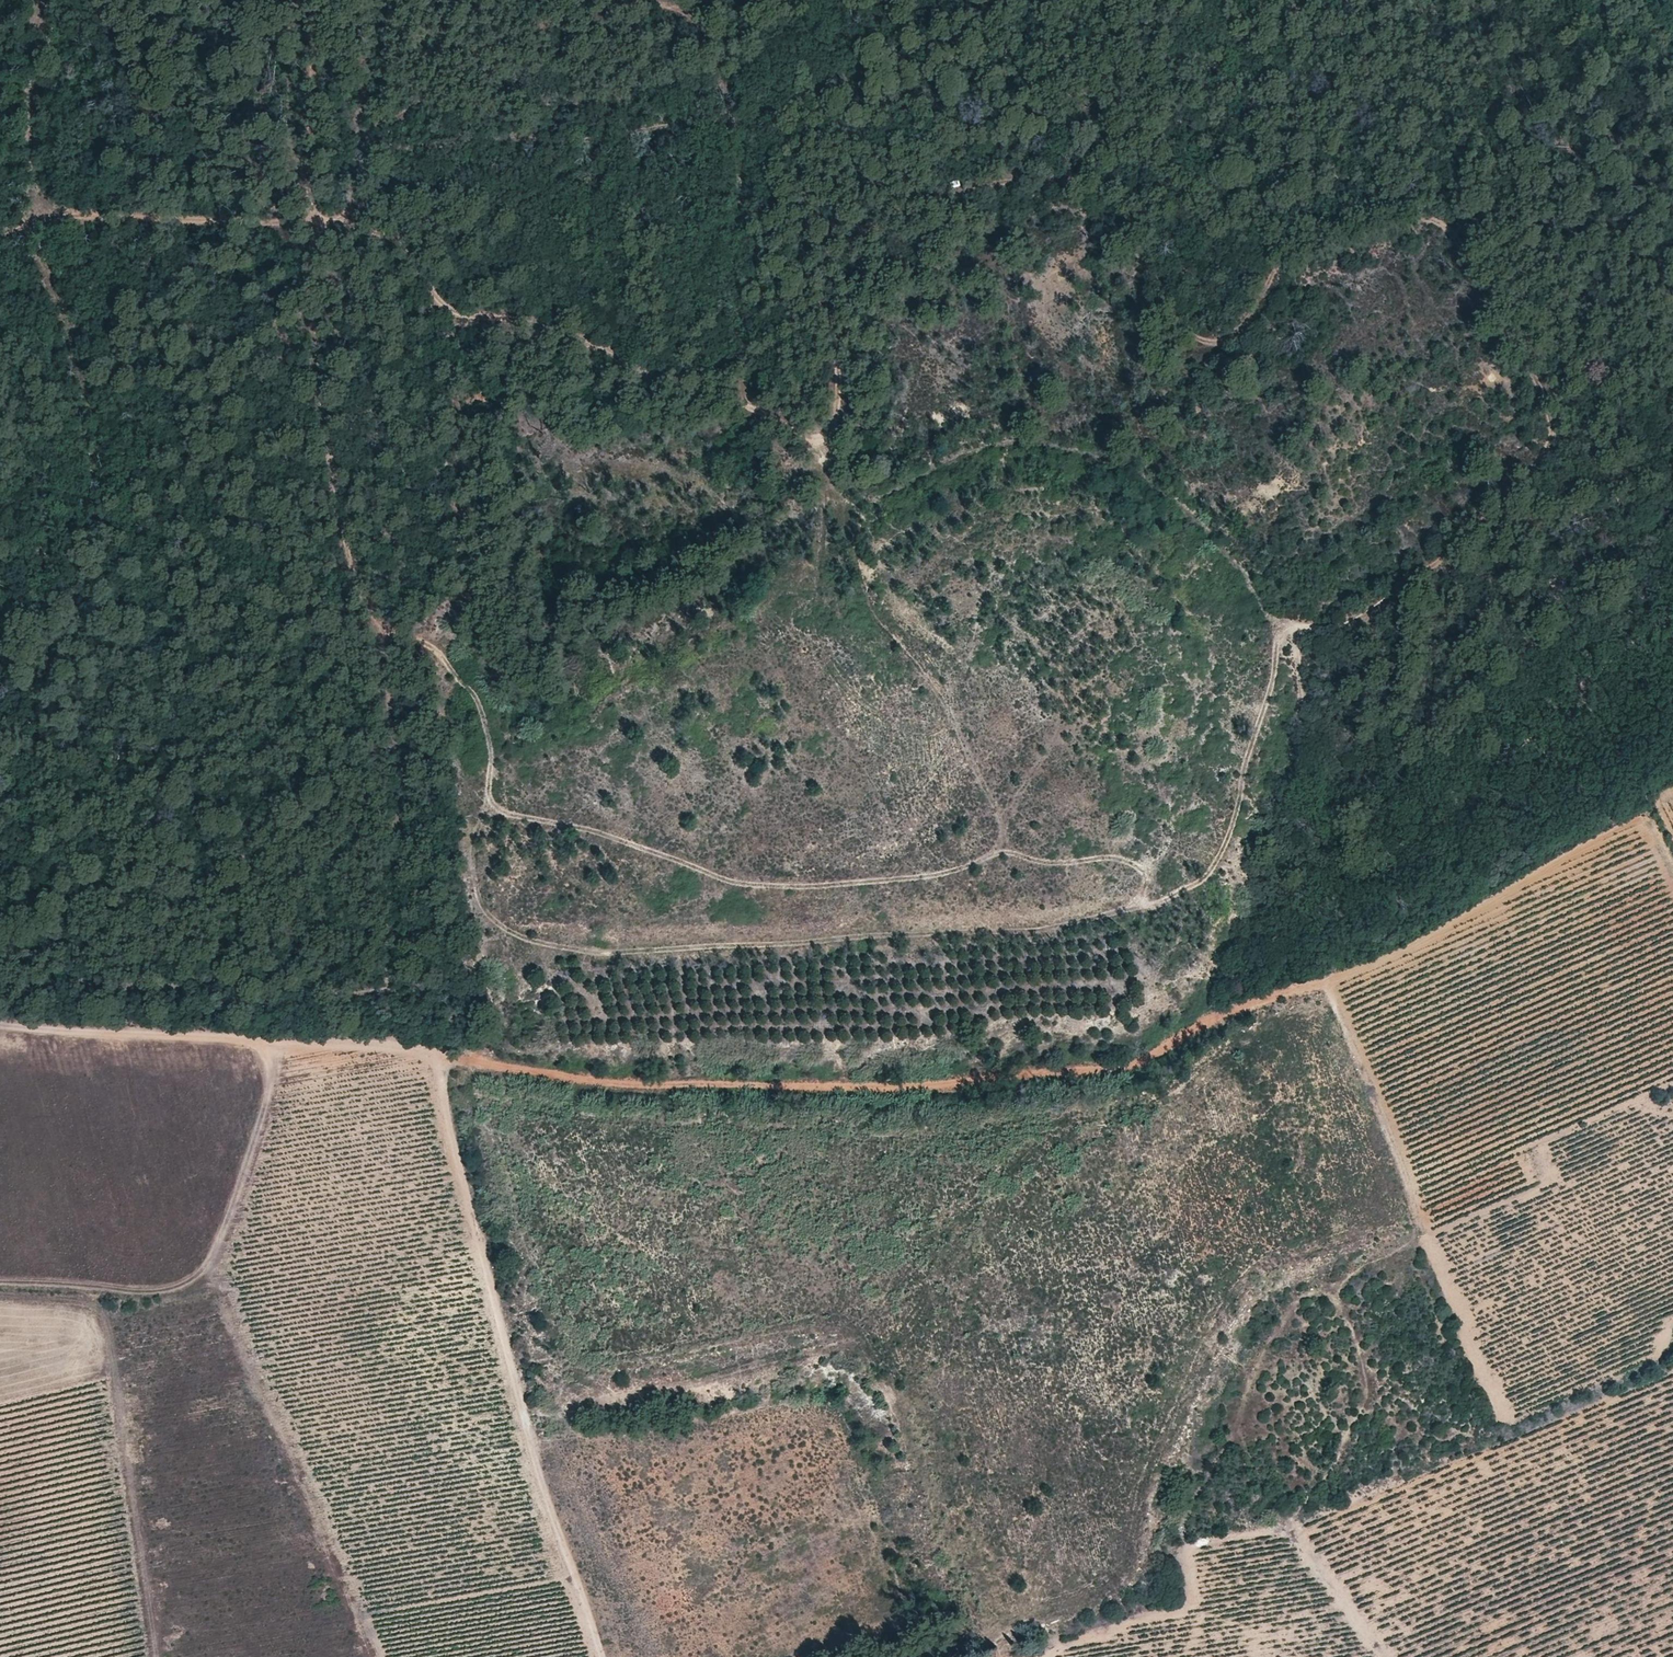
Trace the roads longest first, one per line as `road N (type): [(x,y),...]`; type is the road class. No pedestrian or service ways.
road 1 (track): [(0,1021),(424,1049),(663,1087),(922,1084),(1092,1069),(1148,1053),(1250,987),(1546,840),(1672,764)]
road 2 (track): [(322,0),(311,213),(298,252),(350,566),(387,632),(400,821),(387,984),(392,1047)]
road 3 (track): [(596,1656),(534,1452),(433,1051)]
road 4 (track): [(1390,1656),(1294,1528)]

